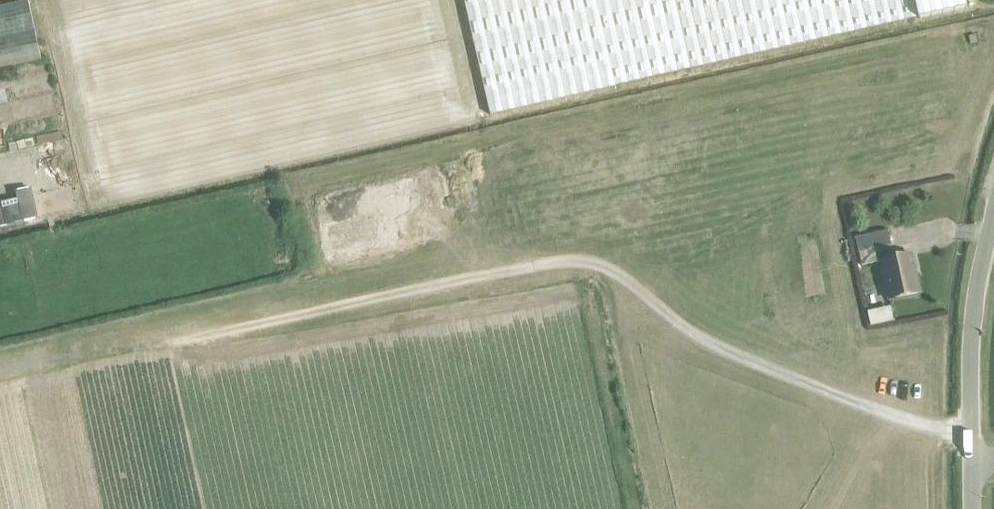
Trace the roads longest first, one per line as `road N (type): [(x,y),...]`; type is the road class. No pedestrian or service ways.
road 1 (unclassified): [(970,508),(968,369),(993,230)]

